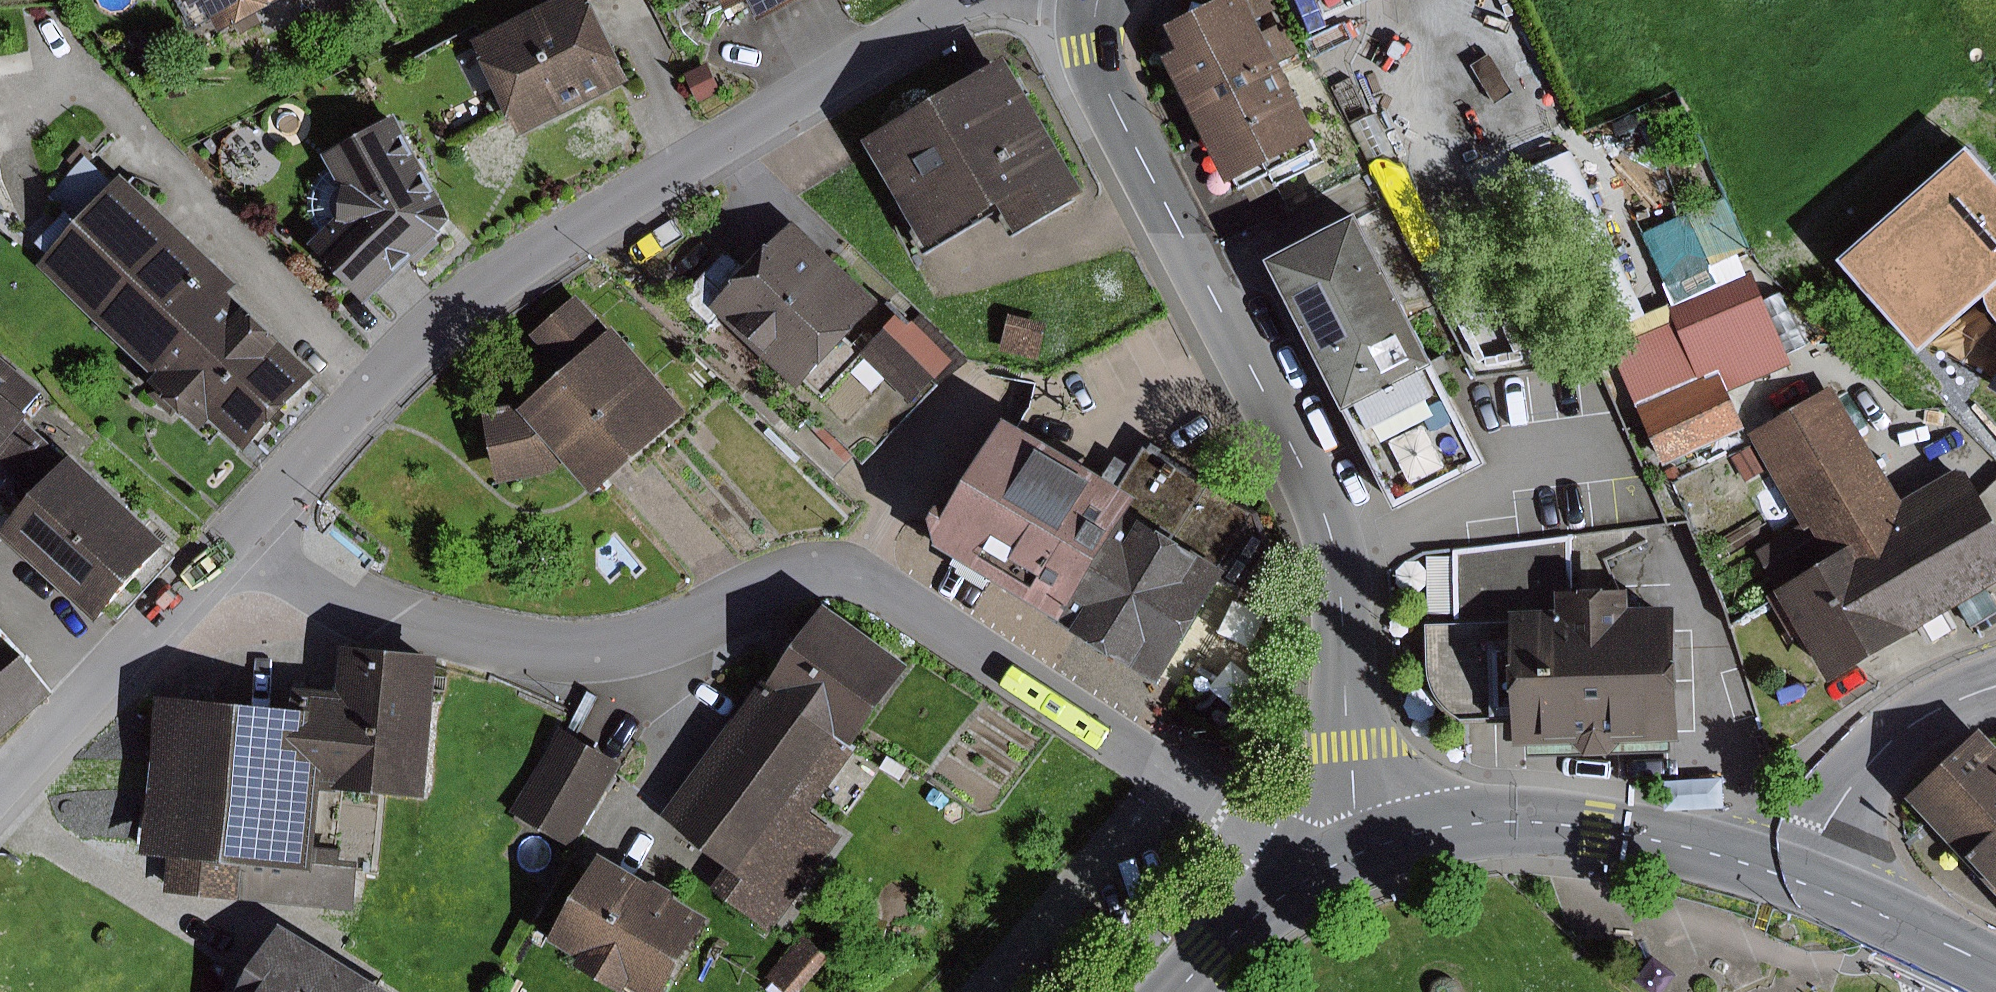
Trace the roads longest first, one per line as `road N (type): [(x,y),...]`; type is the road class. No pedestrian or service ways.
road 1 (residential): [(280,489),(338,572),(461,626),(551,650),(664,640),(801,594),(879,591),(1215,806),(1264,842),(1299,883)]
road 2 (tertiary): [(1359,851),(1340,571),(1324,510),(1110,97),(1093,48),(1098,0)]
road 3 (residential): [(952,0),(513,284),(393,379),(280,489)]
road 4 (secondary): [(1359,851),(1458,823),(1537,821),(1713,852),(1799,880)]
road 5 (residential): [(280,489),(0,830)]
road 6 (residential): [(1799,880),(1869,761),(1922,717),(1995,688)]
road 7 (secondary): [(1799,880),(1970,957)]
road 8 (secondary): [(1177,991),(1299,883)]

